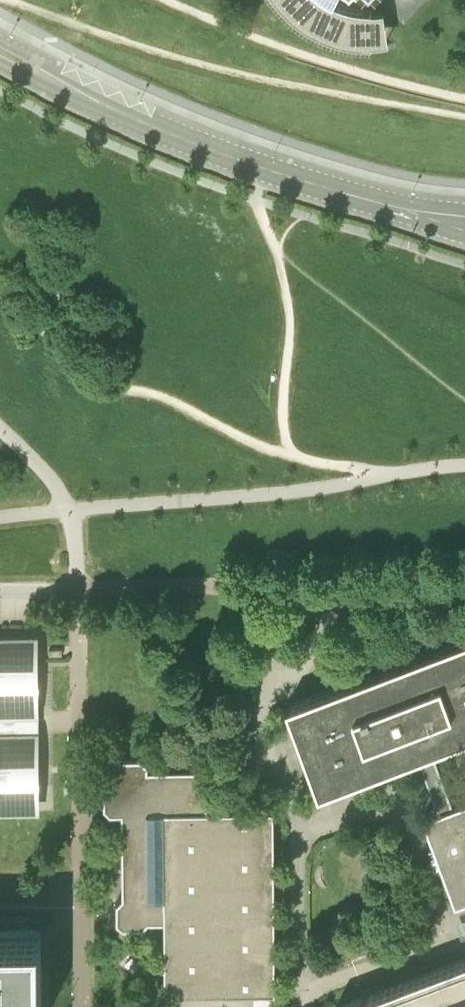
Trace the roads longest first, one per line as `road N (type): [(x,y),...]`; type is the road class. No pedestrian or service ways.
road 1 (tertiary): [(464,223),(266,167),(117,108)]
road 2 (tertiary): [(117,108),(84,79),(0,35)]
road 3 (tertiary): [(0,61),(87,104),(117,108)]

